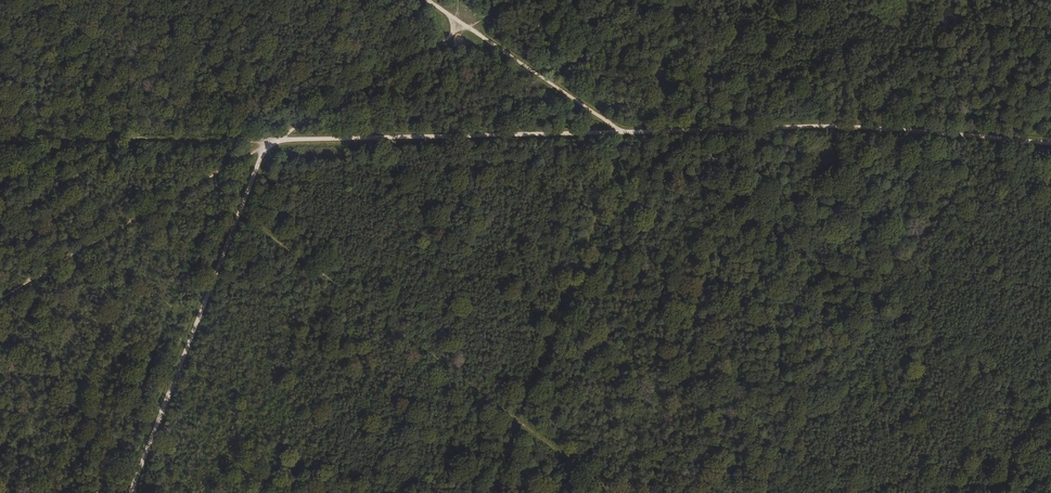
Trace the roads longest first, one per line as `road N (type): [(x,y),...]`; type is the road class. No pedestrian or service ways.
road 1 (track): [(264,143),(861,126),(1050,145)]
road 2 (track): [(129,492),(264,143)]
road 3 (track): [(264,143),(465,29)]
road 4 (track): [(623,132),(465,29)]

